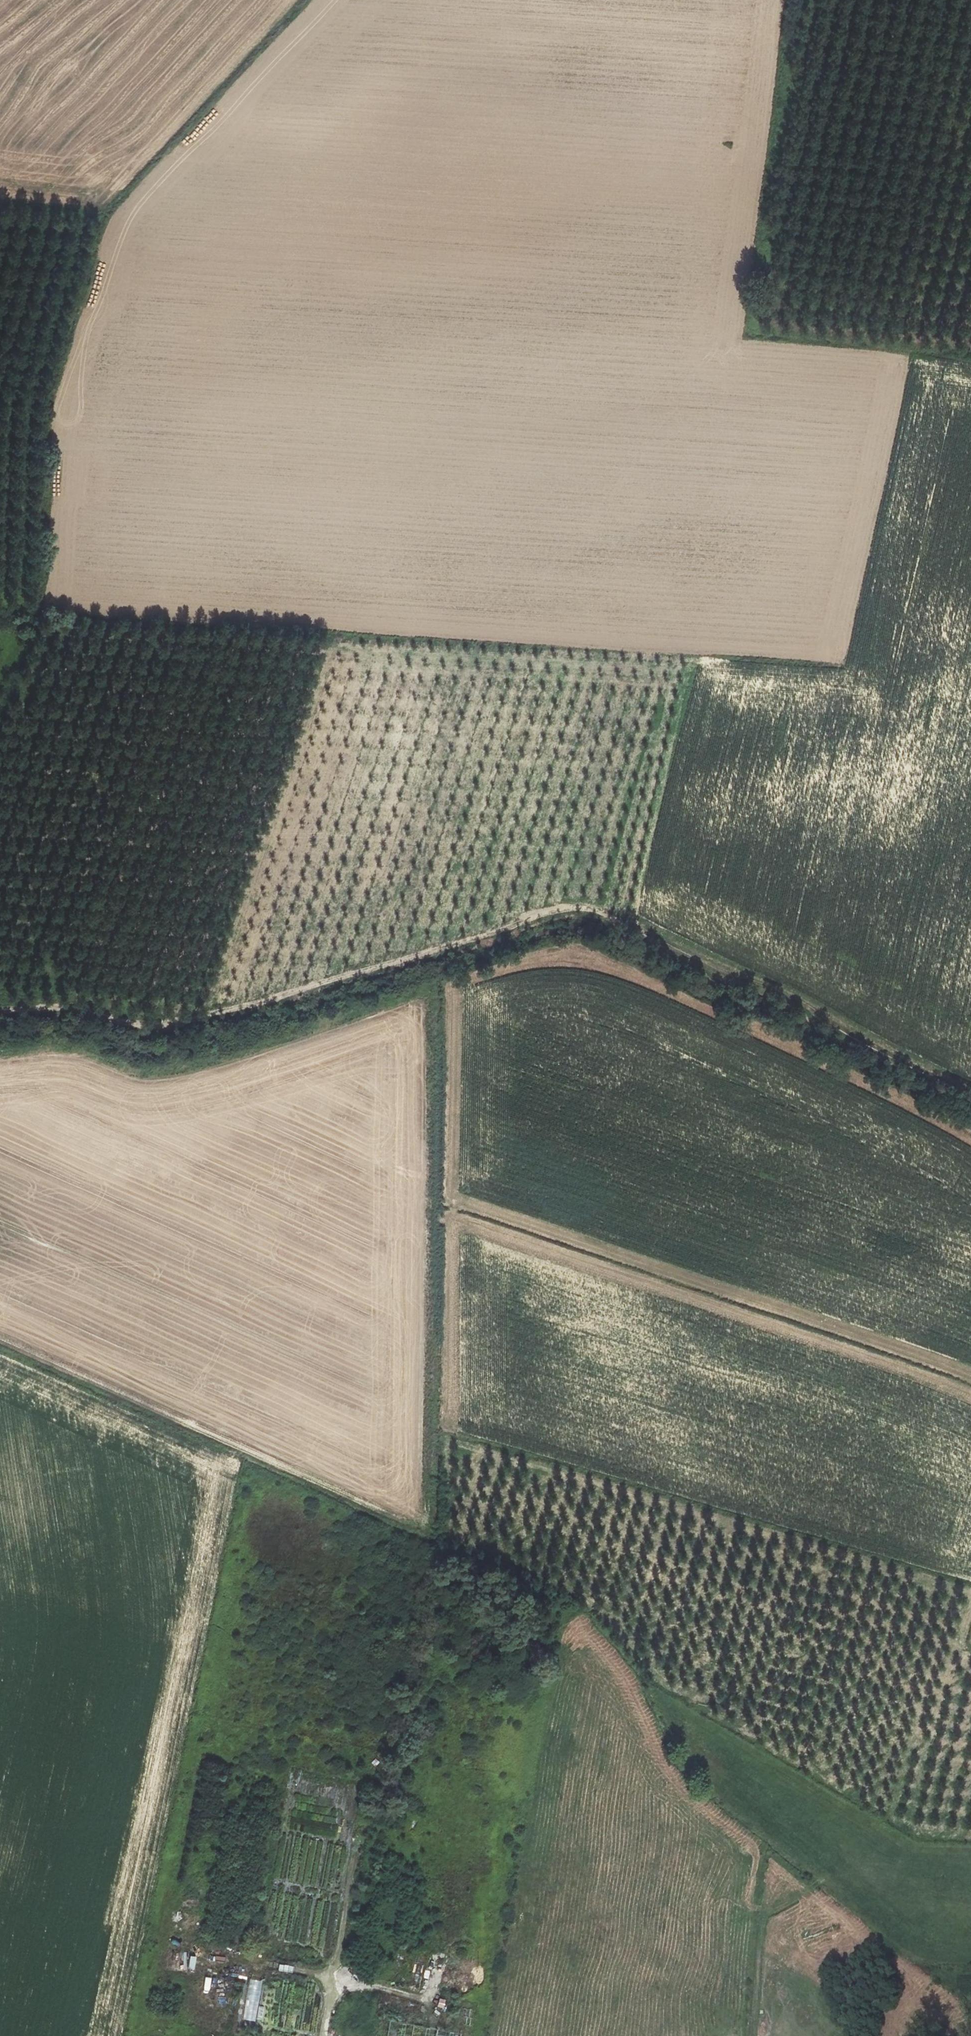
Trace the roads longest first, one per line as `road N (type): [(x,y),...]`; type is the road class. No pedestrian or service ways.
road 1 (track): [(0,1011),(60,1007),(163,1024),(425,953),(548,911),(594,908),(970,1090)]

